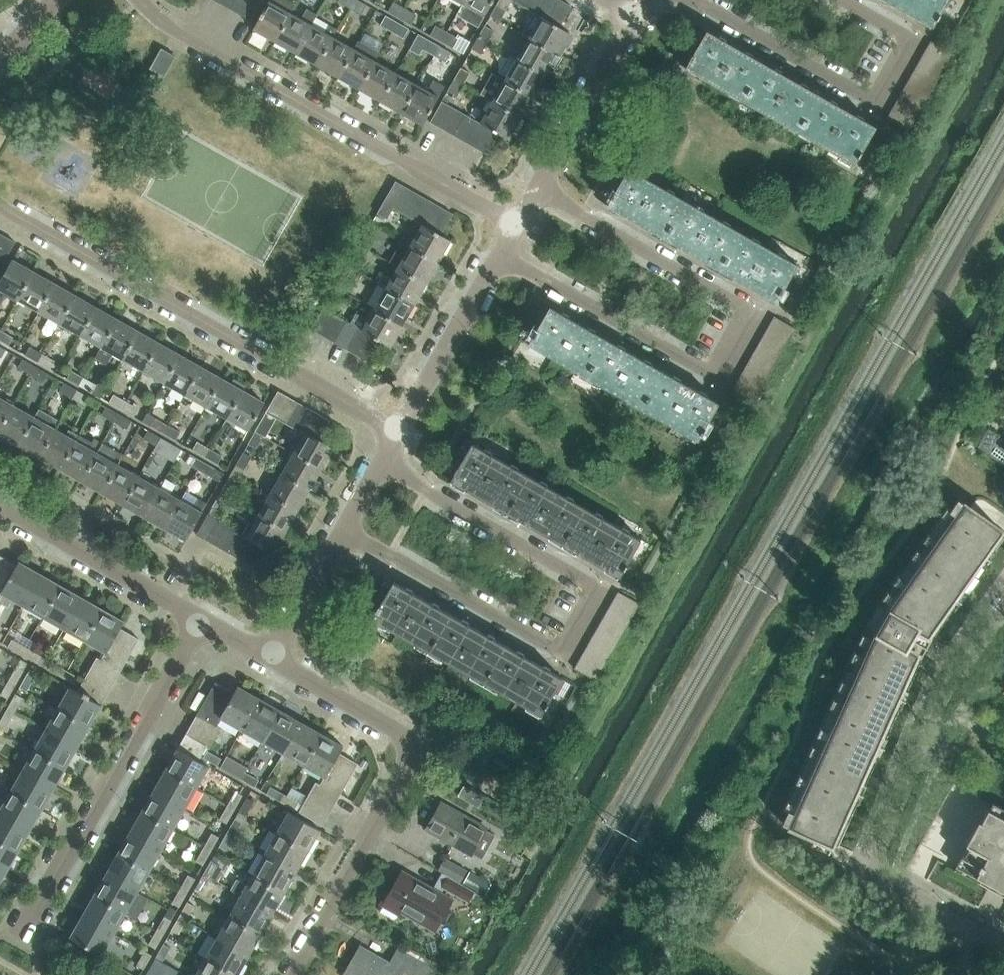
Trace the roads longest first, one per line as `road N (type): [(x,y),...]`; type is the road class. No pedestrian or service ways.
road 1 (residential): [(492,258),(710,383),(748,312),(532,187)]
road 2 (residential): [(380,461),(596,586),(594,603),(568,646),(556,649),(342,529)]
road 3 (residential): [(397,431),(0,209)]
road 4 (residential): [(1003,944),(879,876),(879,851),(942,699),(1003,610)]
road 5 (residential): [(512,222),(183,31),(145,0)]
road 6 (residential): [(288,974),(409,750),(392,729),(270,657)]
road 7 (residential): [(678,0),(867,107),(904,36),(840,0)]
road 8 (residential): [(42,916),(205,619)]
road 9 (residential): [(205,619),(0,498)]
road 10 (residential): [(532,187),(626,11)]
road 11 (residential): [(397,431),(492,258)]
road 12 (residential): [(270,657),(342,529)]

